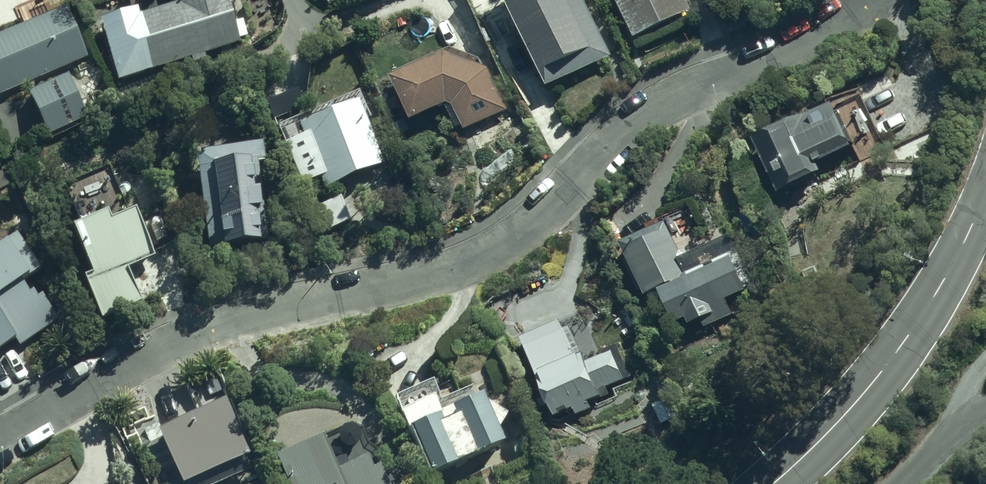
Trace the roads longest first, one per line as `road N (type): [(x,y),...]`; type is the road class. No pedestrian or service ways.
road 1 (residential): [(0,436),(238,315),(442,273),(487,253),(533,221),(642,113),(833,29),(871,0)]
road 2 (secondary): [(772,483),(906,338),(985,187)]

